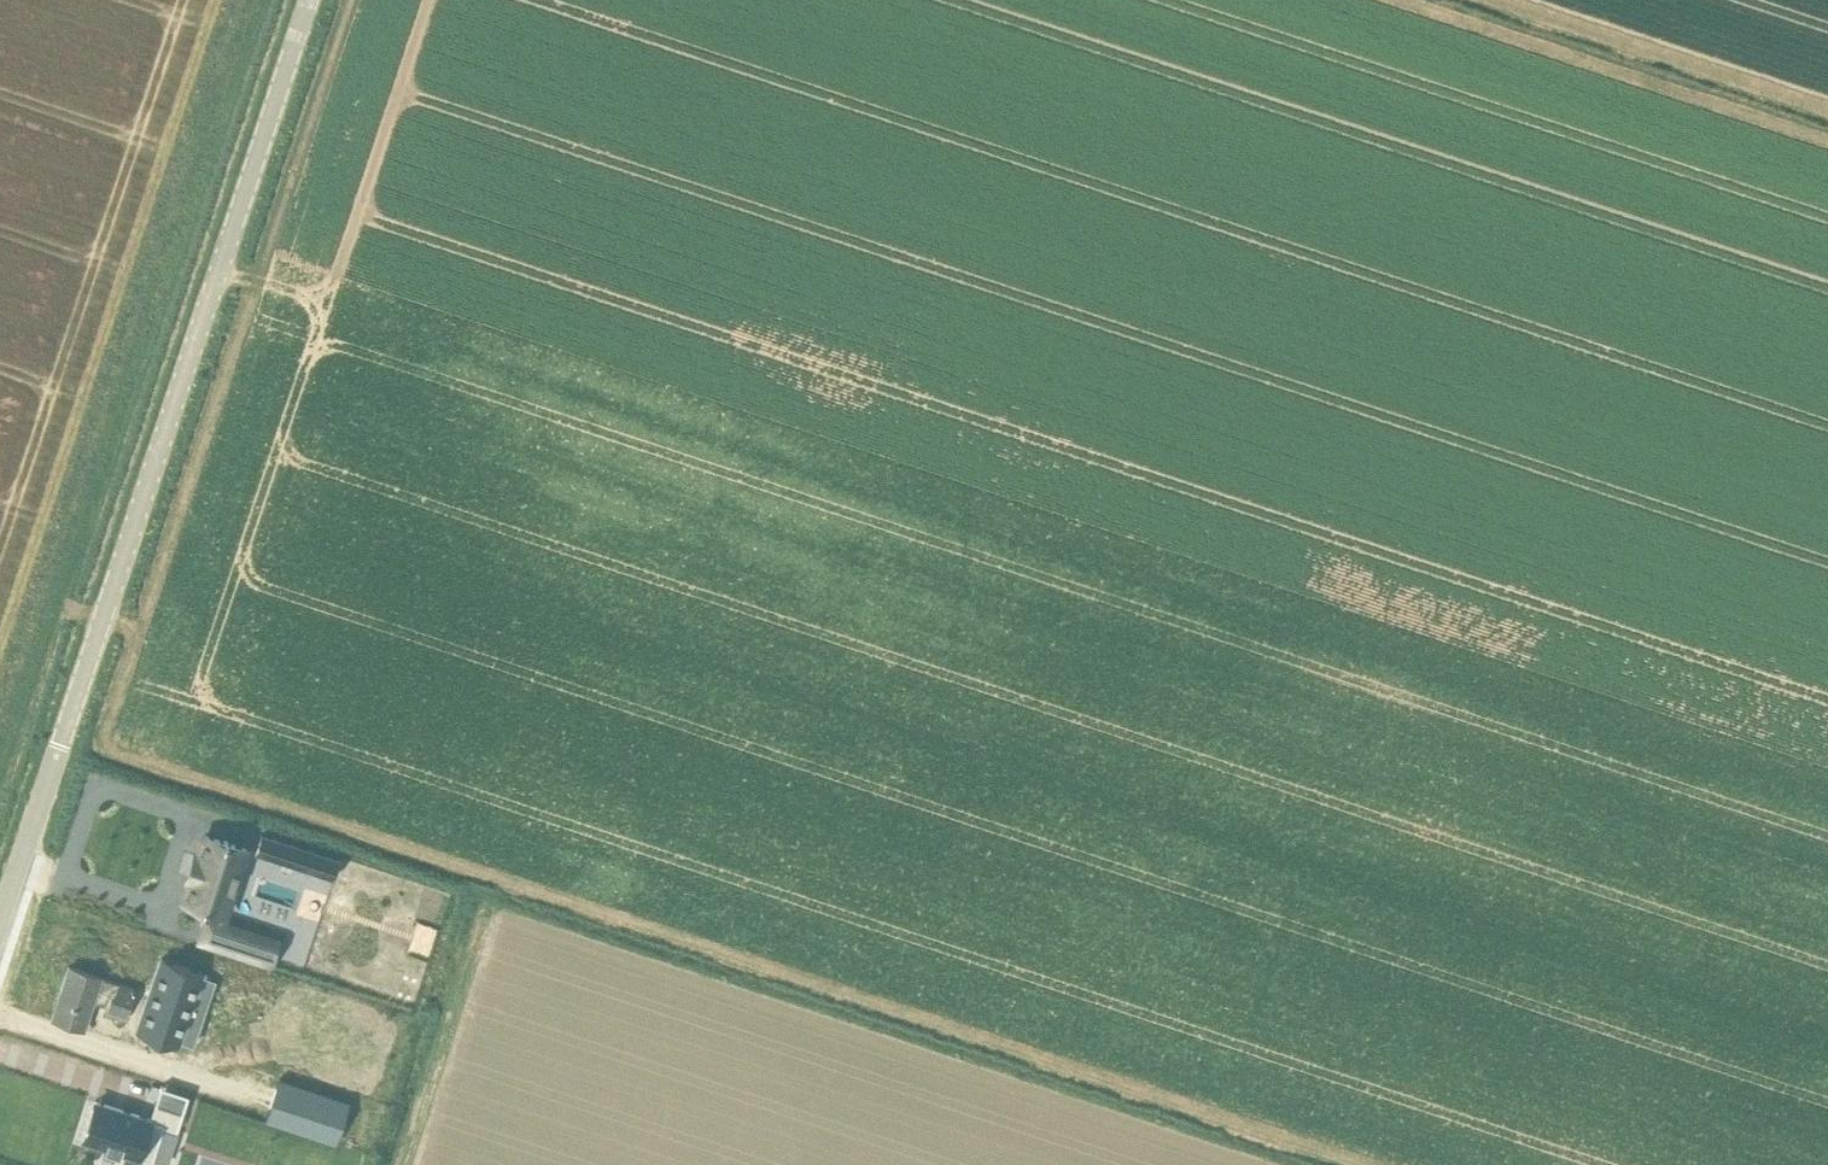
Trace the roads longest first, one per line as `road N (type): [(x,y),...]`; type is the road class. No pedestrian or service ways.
road 1 (tertiary): [(0,928),(310,0)]

